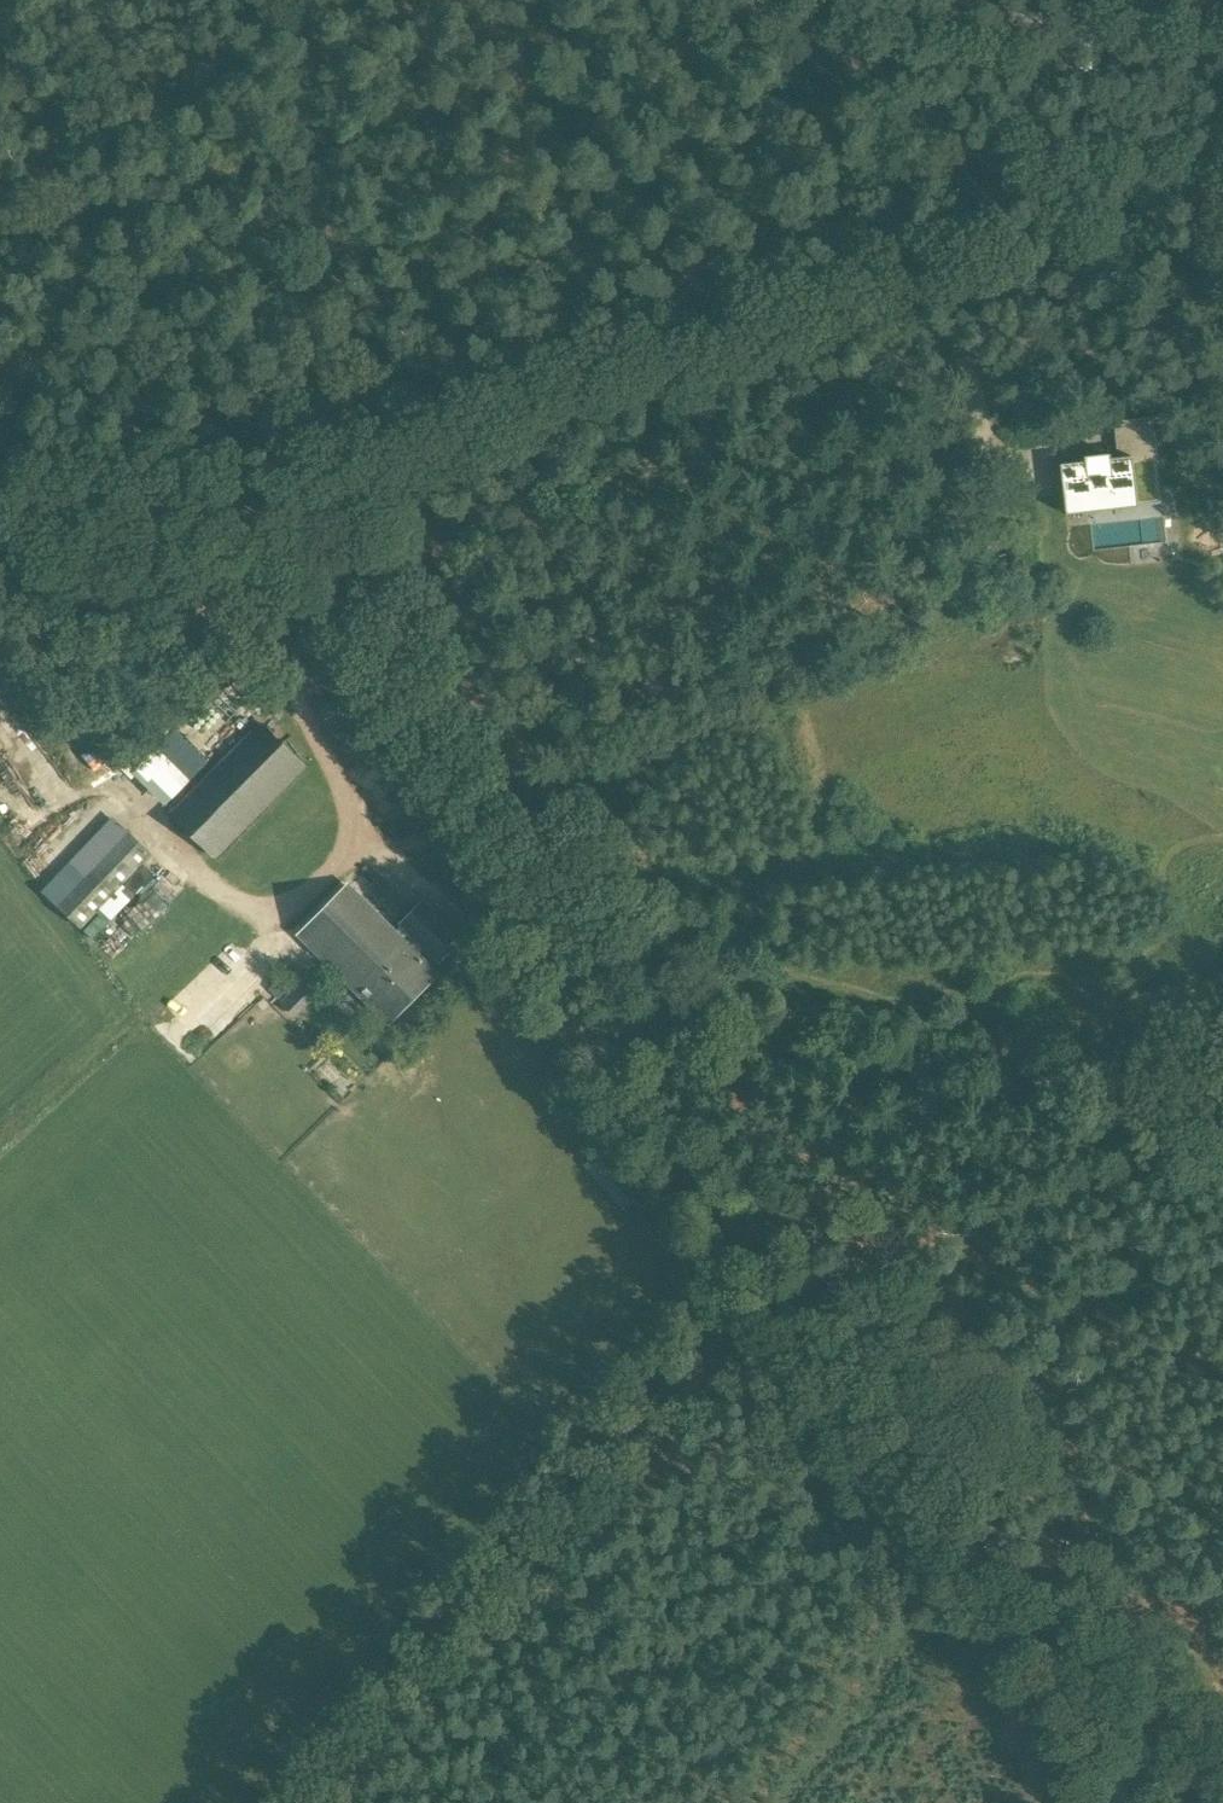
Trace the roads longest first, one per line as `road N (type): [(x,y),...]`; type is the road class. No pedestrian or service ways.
road 1 (track): [(267,516),(253,544),(416,783),(1142,1802)]
road 2 (track): [(1041,249),(267,516)]
road 3 (track): [(1222,1146),(597,1033)]
road 4 (track): [(1041,249),(722,0)]
road 5 (track): [(32,525),(267,516)]
road 6 (track): [(1222,186),(1068,239)]

